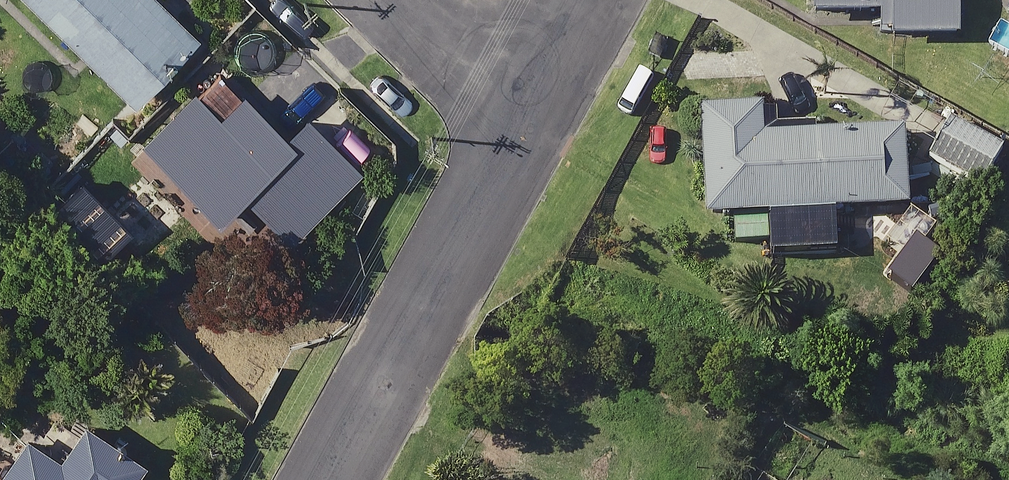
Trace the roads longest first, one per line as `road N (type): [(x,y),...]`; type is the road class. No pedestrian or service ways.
road 1 (residential): [(526,110),(332,479)]
road 2 (residential): [(380,0),(427,47),(526,110)]
road 3 (residential): [(587,0),(526,110)]

